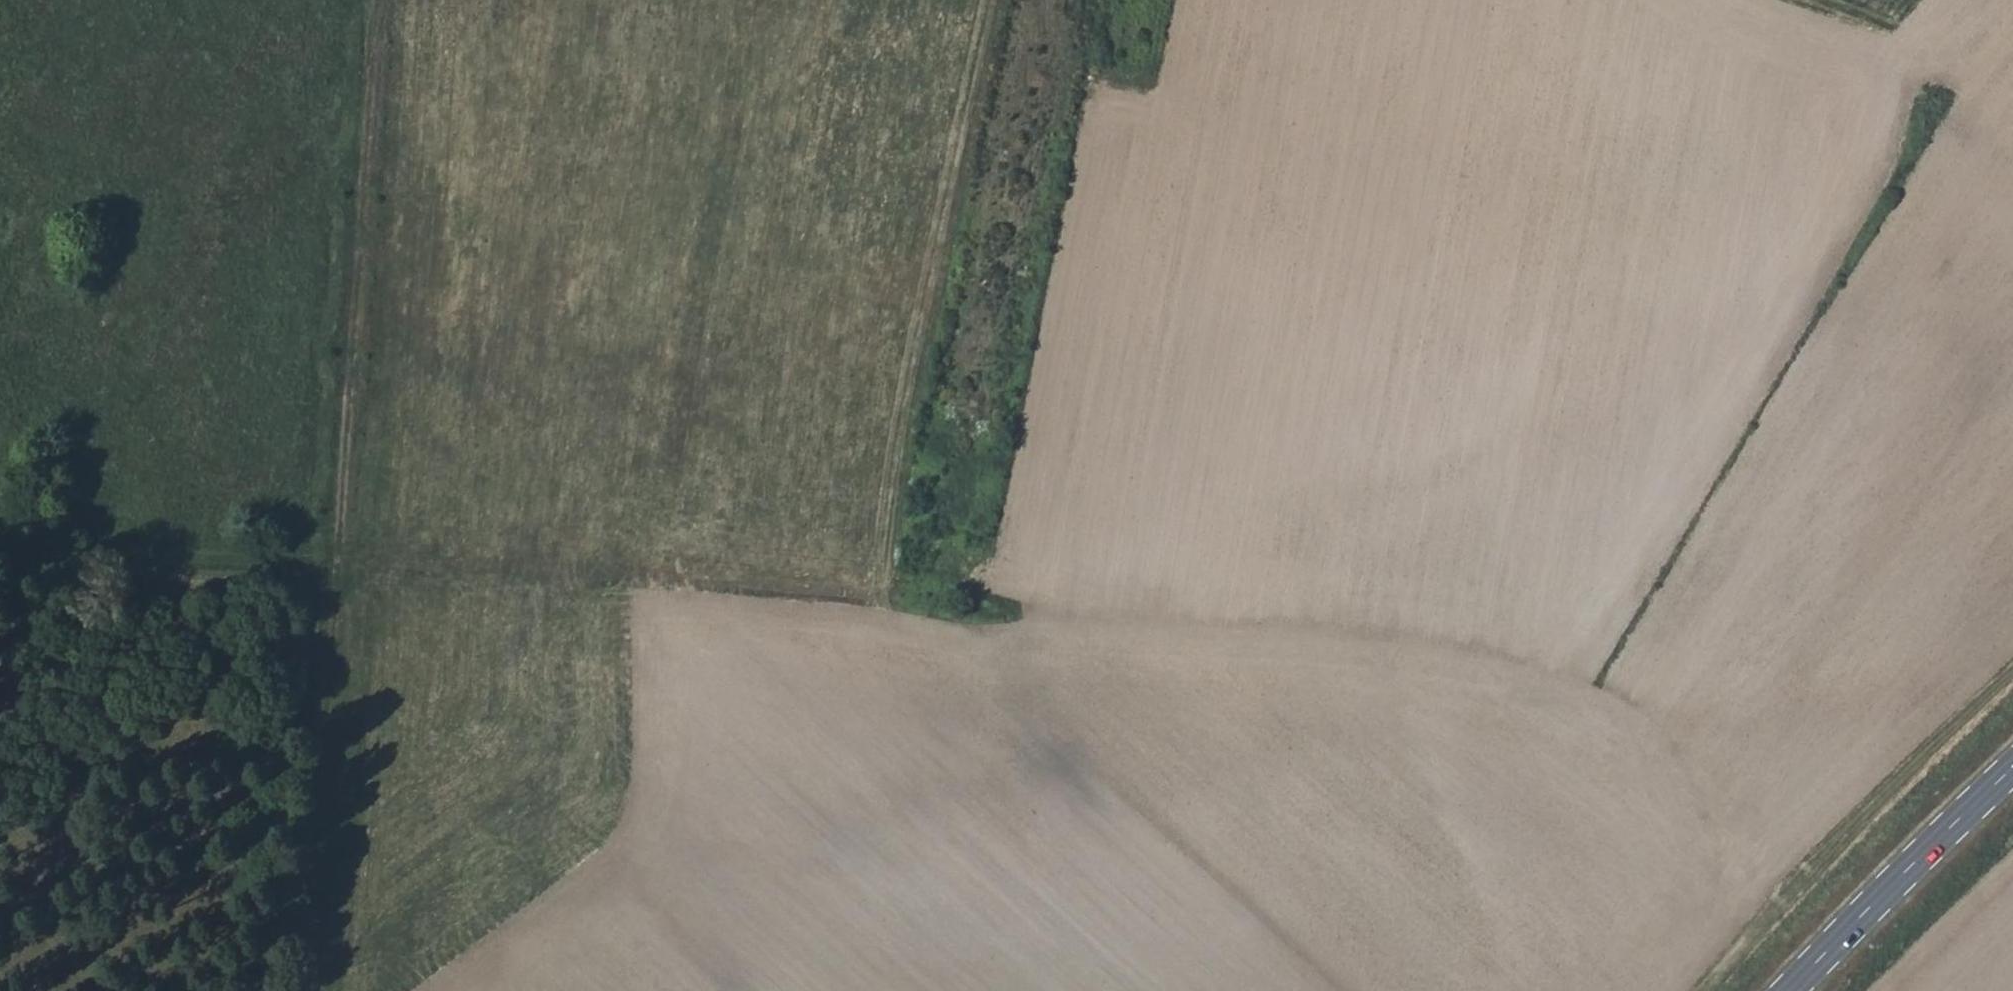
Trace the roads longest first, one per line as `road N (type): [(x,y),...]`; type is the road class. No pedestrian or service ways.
road 1 (track): [(367,0),(301,990)]
road 2 (track): [(2012,681),(1816,876),(1715,990)]
road 3 (secondary): [(1788,990),(2012,770)]

